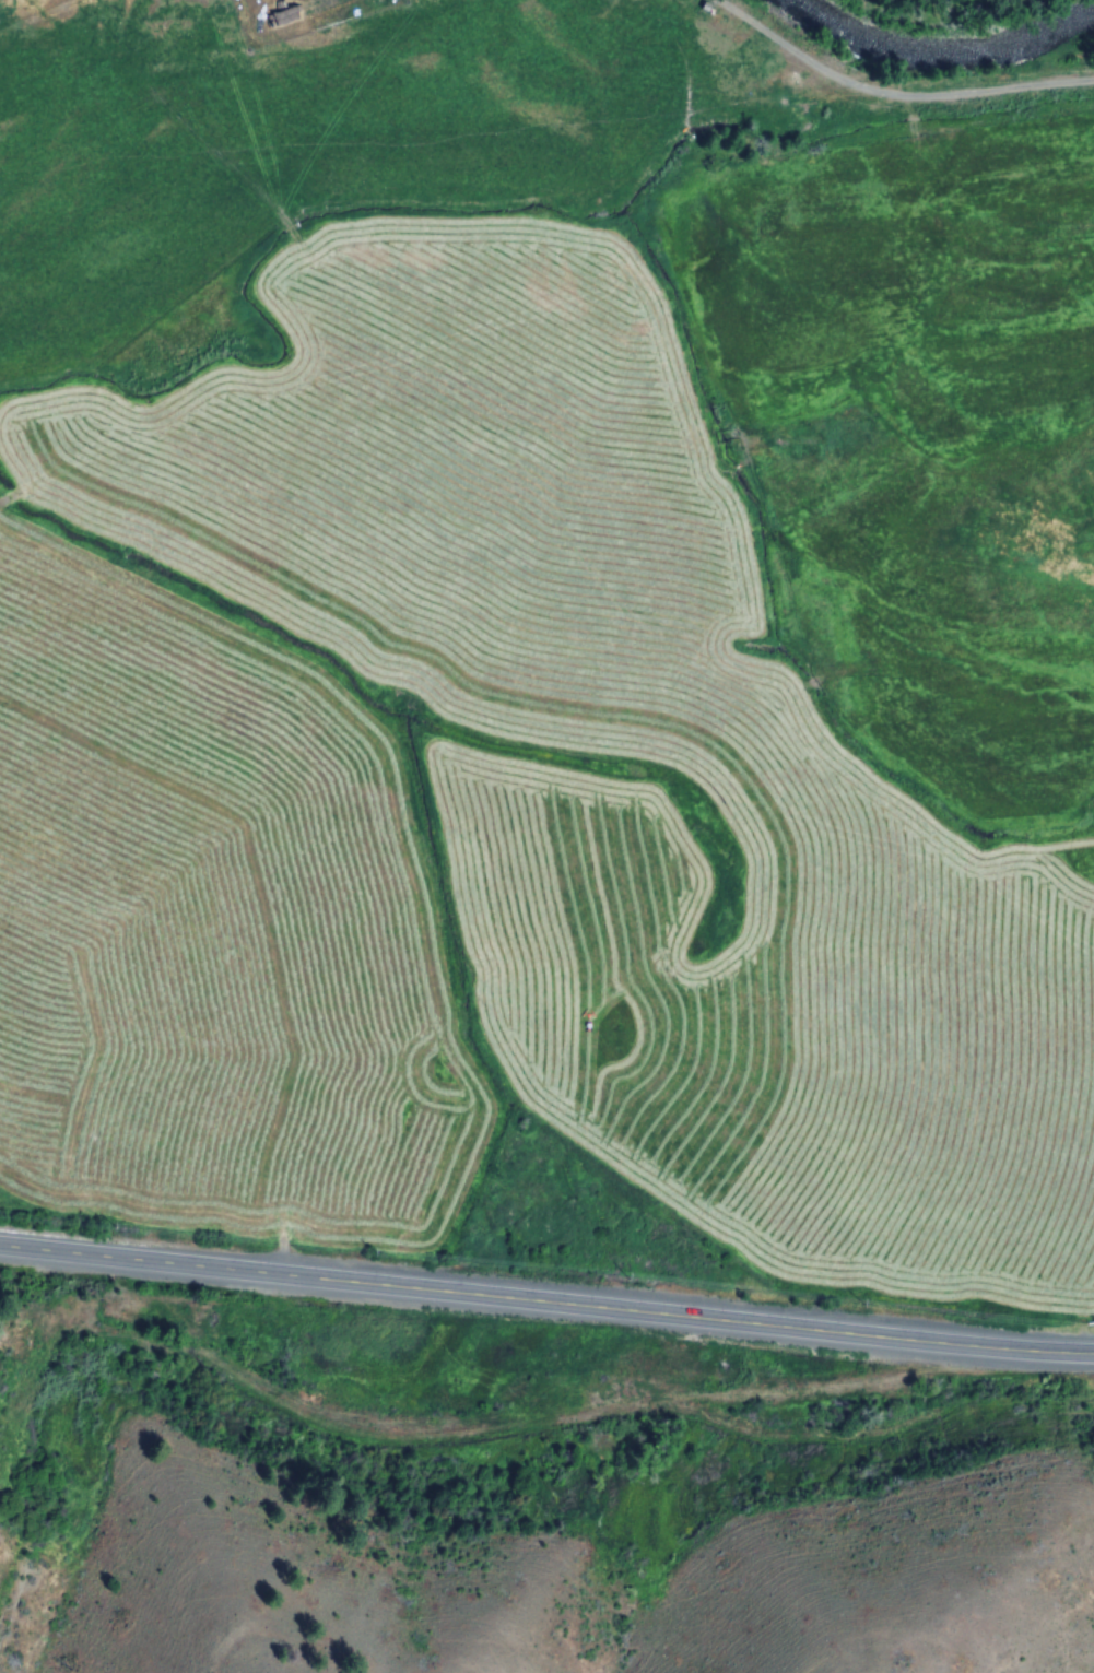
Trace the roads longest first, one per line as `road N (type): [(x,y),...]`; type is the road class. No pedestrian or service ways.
road 1 (primary): [(0,1248),(1093,1357)]

